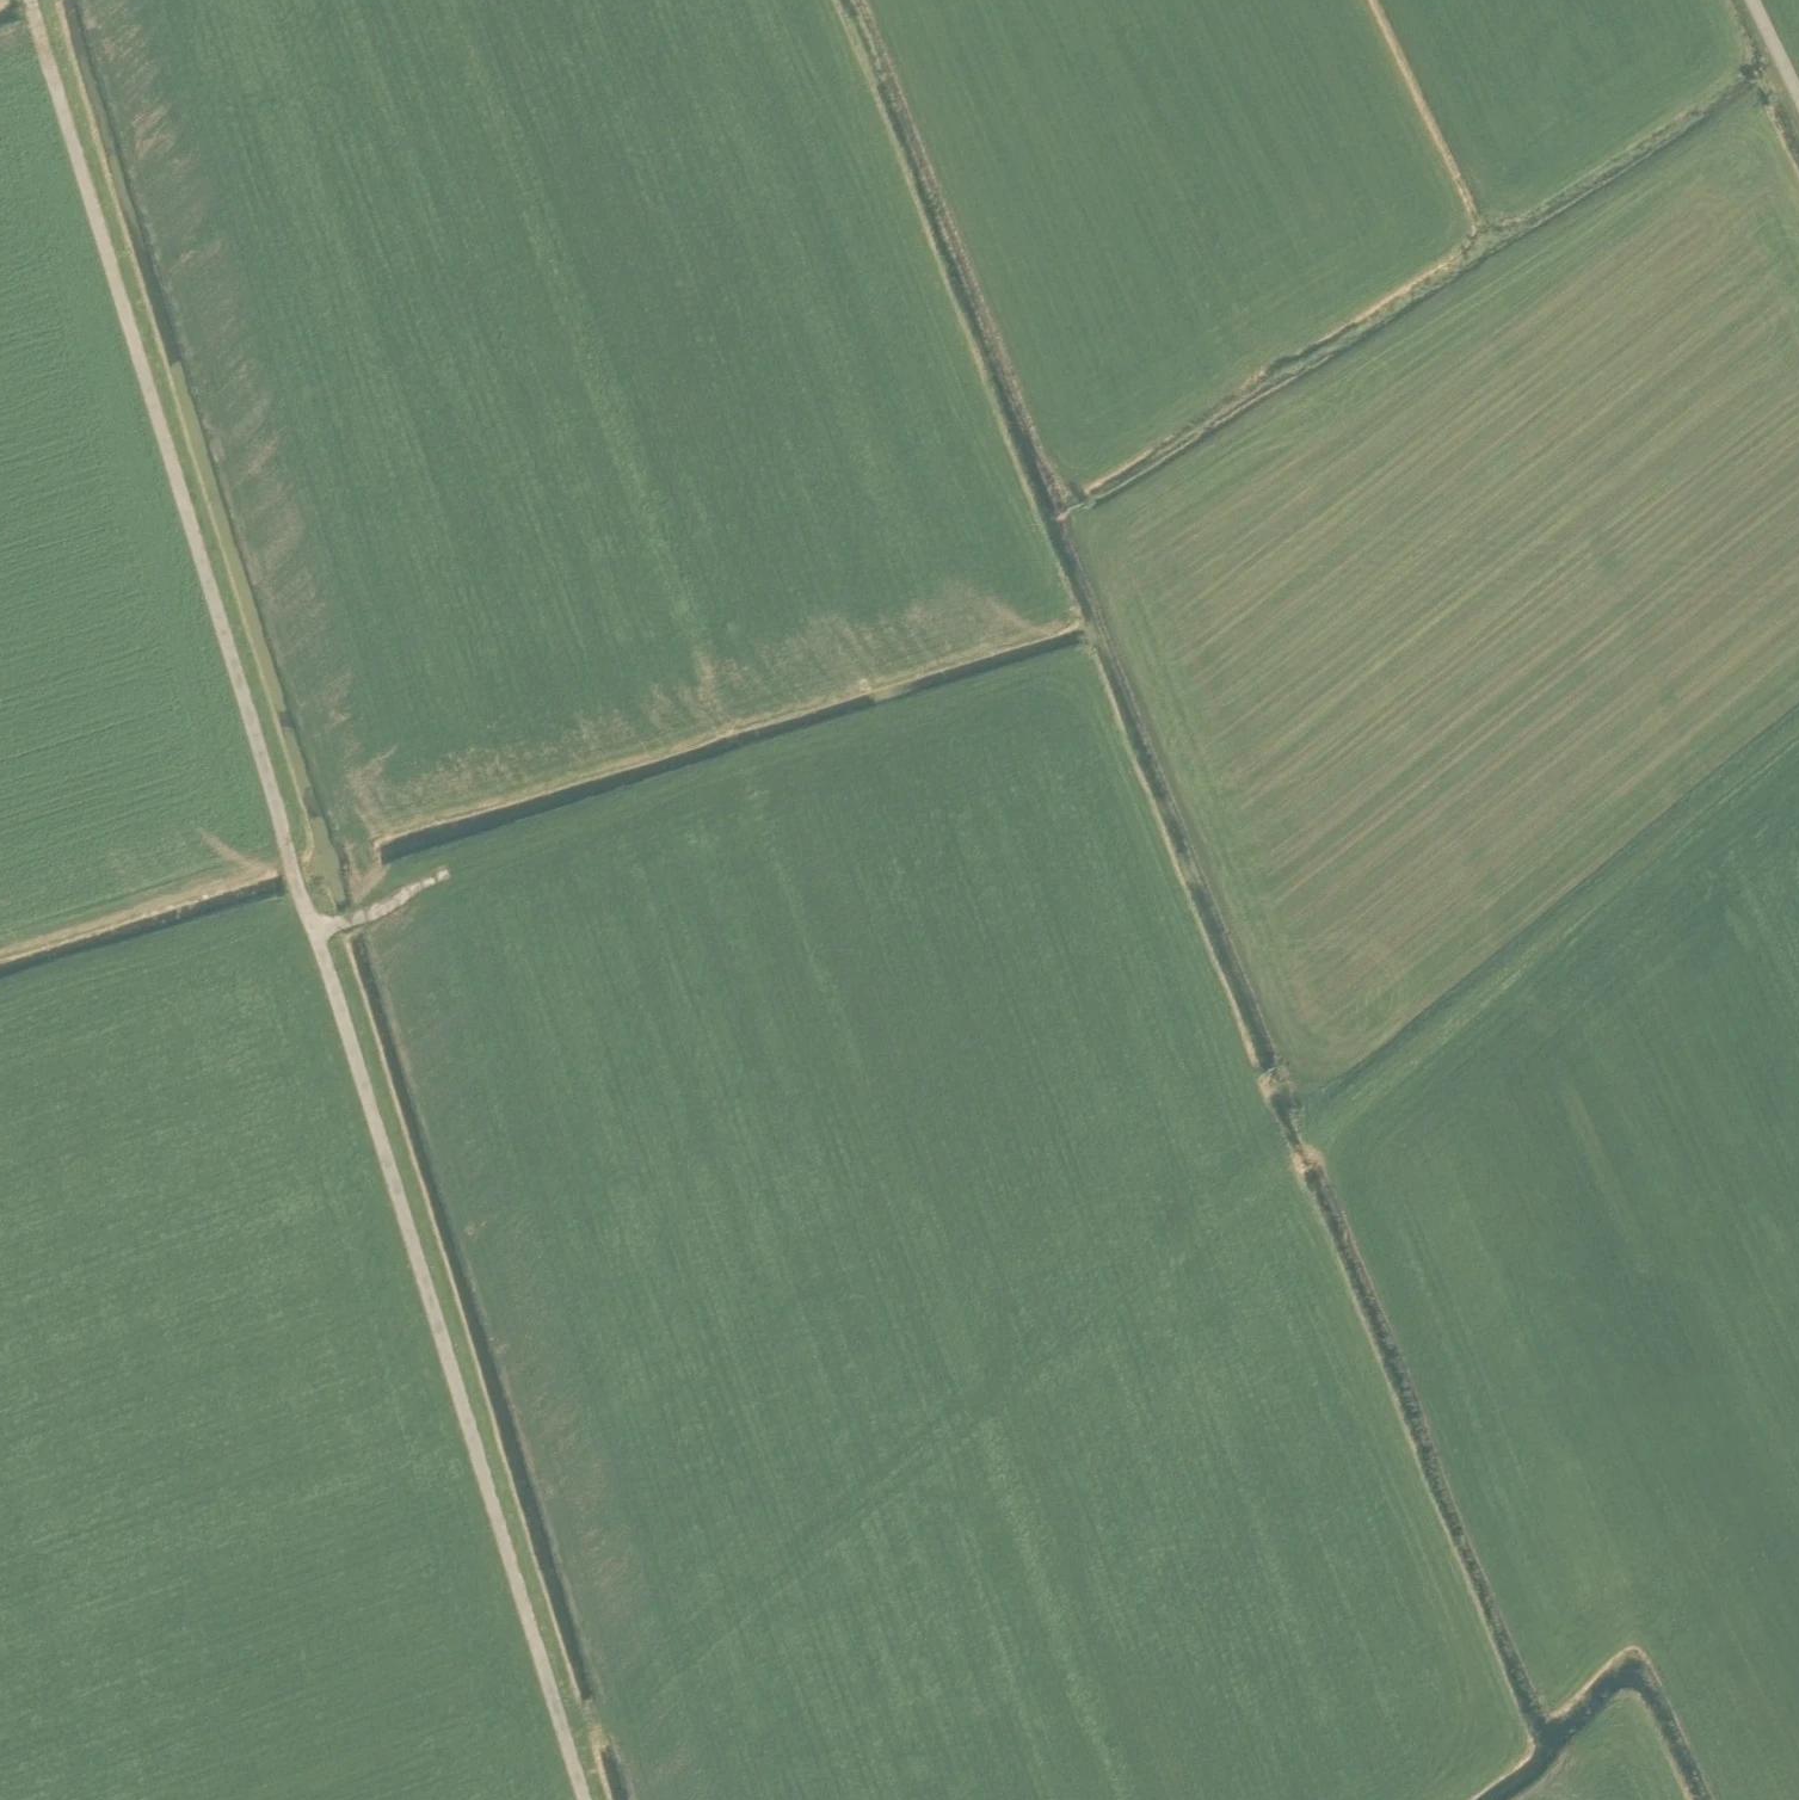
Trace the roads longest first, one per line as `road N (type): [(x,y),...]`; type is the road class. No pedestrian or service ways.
road 1 (track): [(1798,115),(1744,0)]

